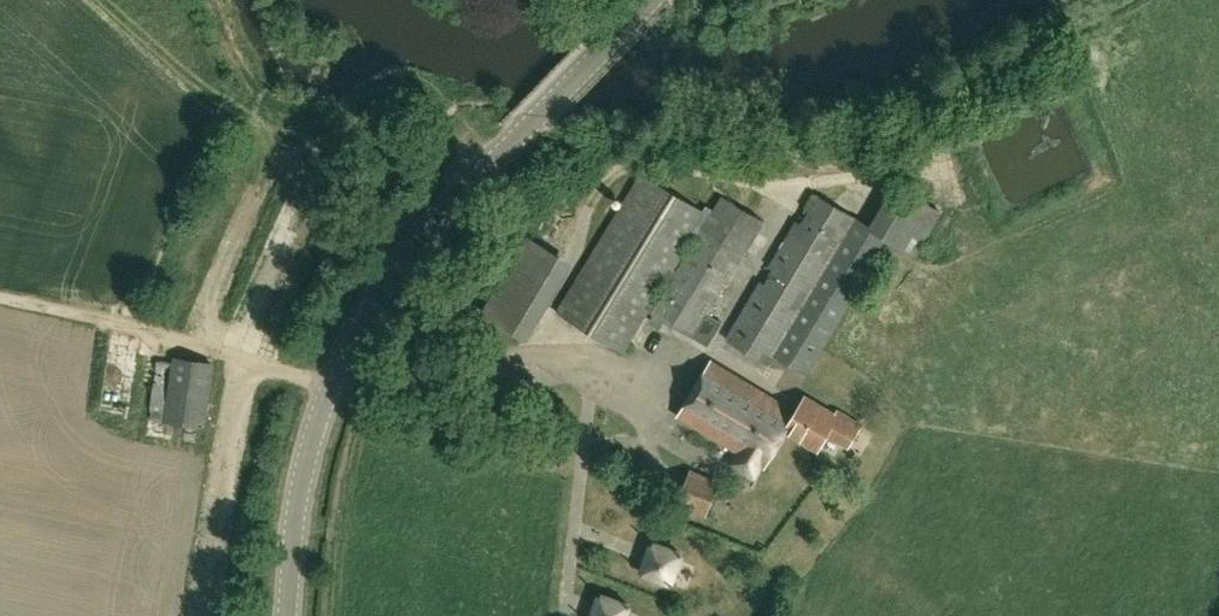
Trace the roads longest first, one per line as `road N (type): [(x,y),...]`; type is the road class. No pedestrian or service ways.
road 1 (secondary): [(288,615),(310,441),(364,317),(433,225),(652,0)]
road 2 (track): [(247,359),(0,299)]
road 3 (track): [(219,486),(196,615)]

